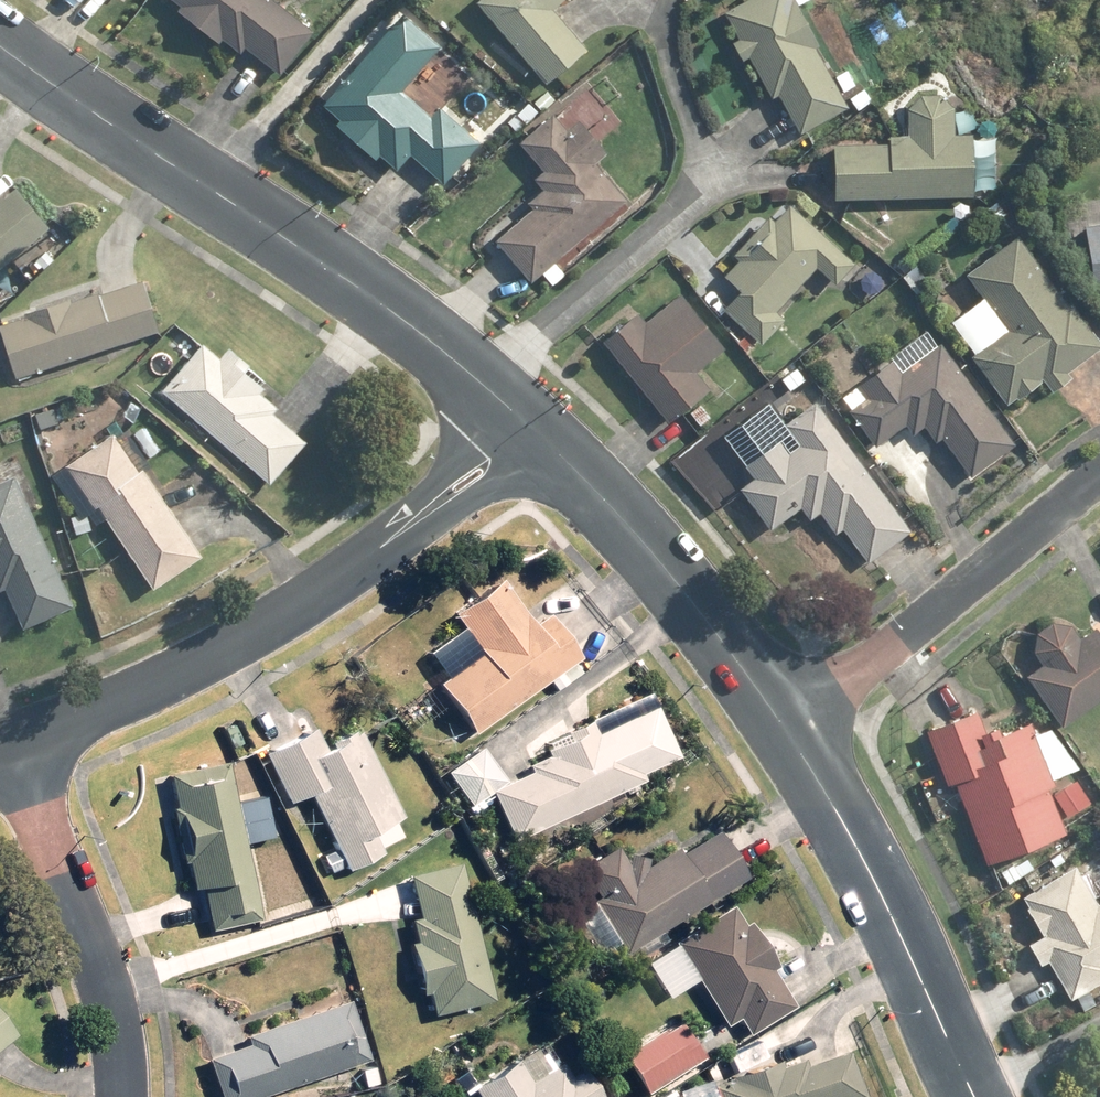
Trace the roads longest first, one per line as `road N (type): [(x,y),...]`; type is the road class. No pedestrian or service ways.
road 1 (tertiary): [(0,45),(358,285),(534,433)]
road 2 (residential): [(19,750),(235,641),(534,433)]
road 3 (tertiary): [(787,728),(981,1096)]
road 4 (residential): [(787,728),(1099,475)]
road 5 (tertiary): [(534,433),(787,728)]
road 6 (residential): [(19,750),(112,1020),(118,1096)]

